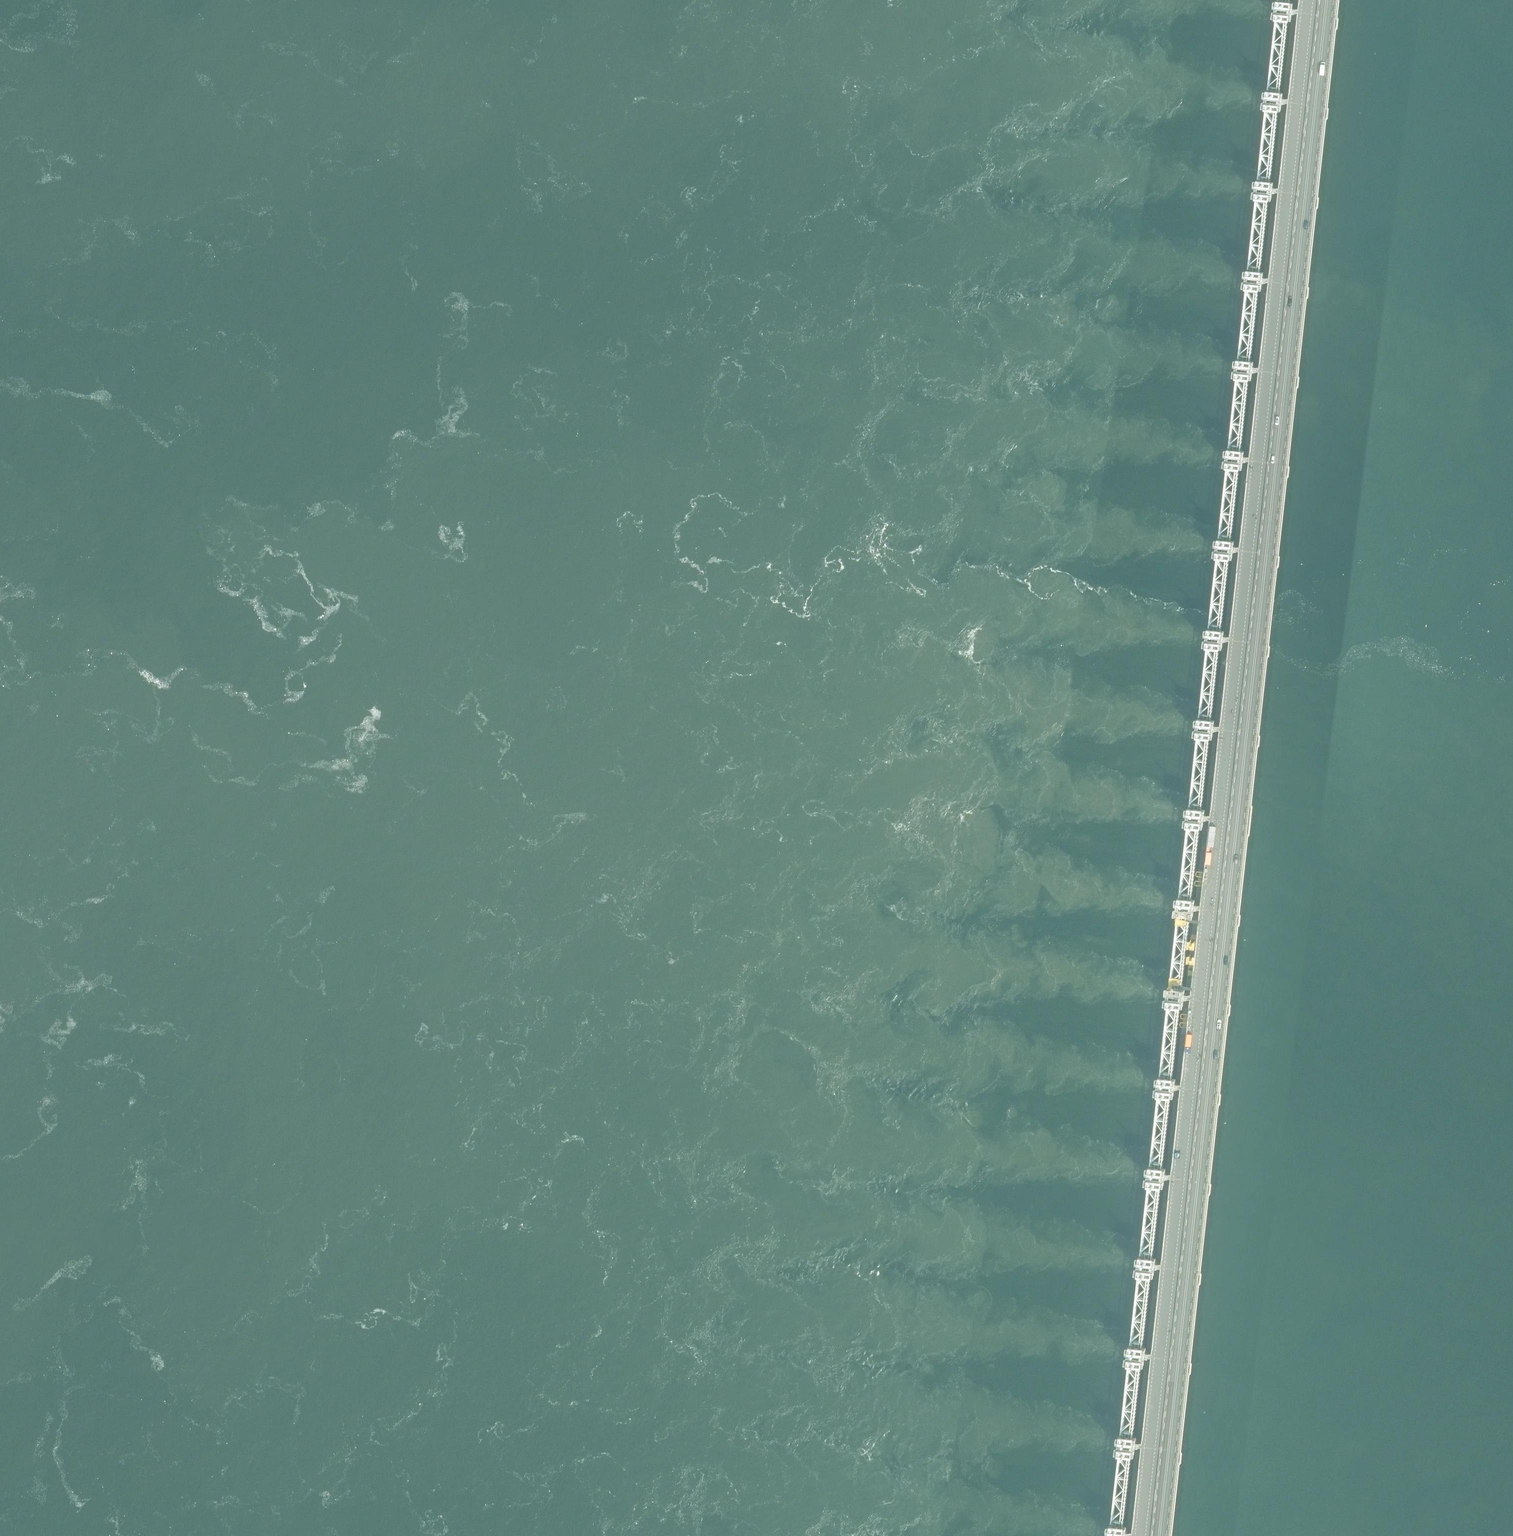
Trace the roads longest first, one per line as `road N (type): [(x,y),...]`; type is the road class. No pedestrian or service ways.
road 1 (unclassified): [(1140,1535),(1308,0)]
road 2 (primary): [(1159,1535),(1326,0)]

